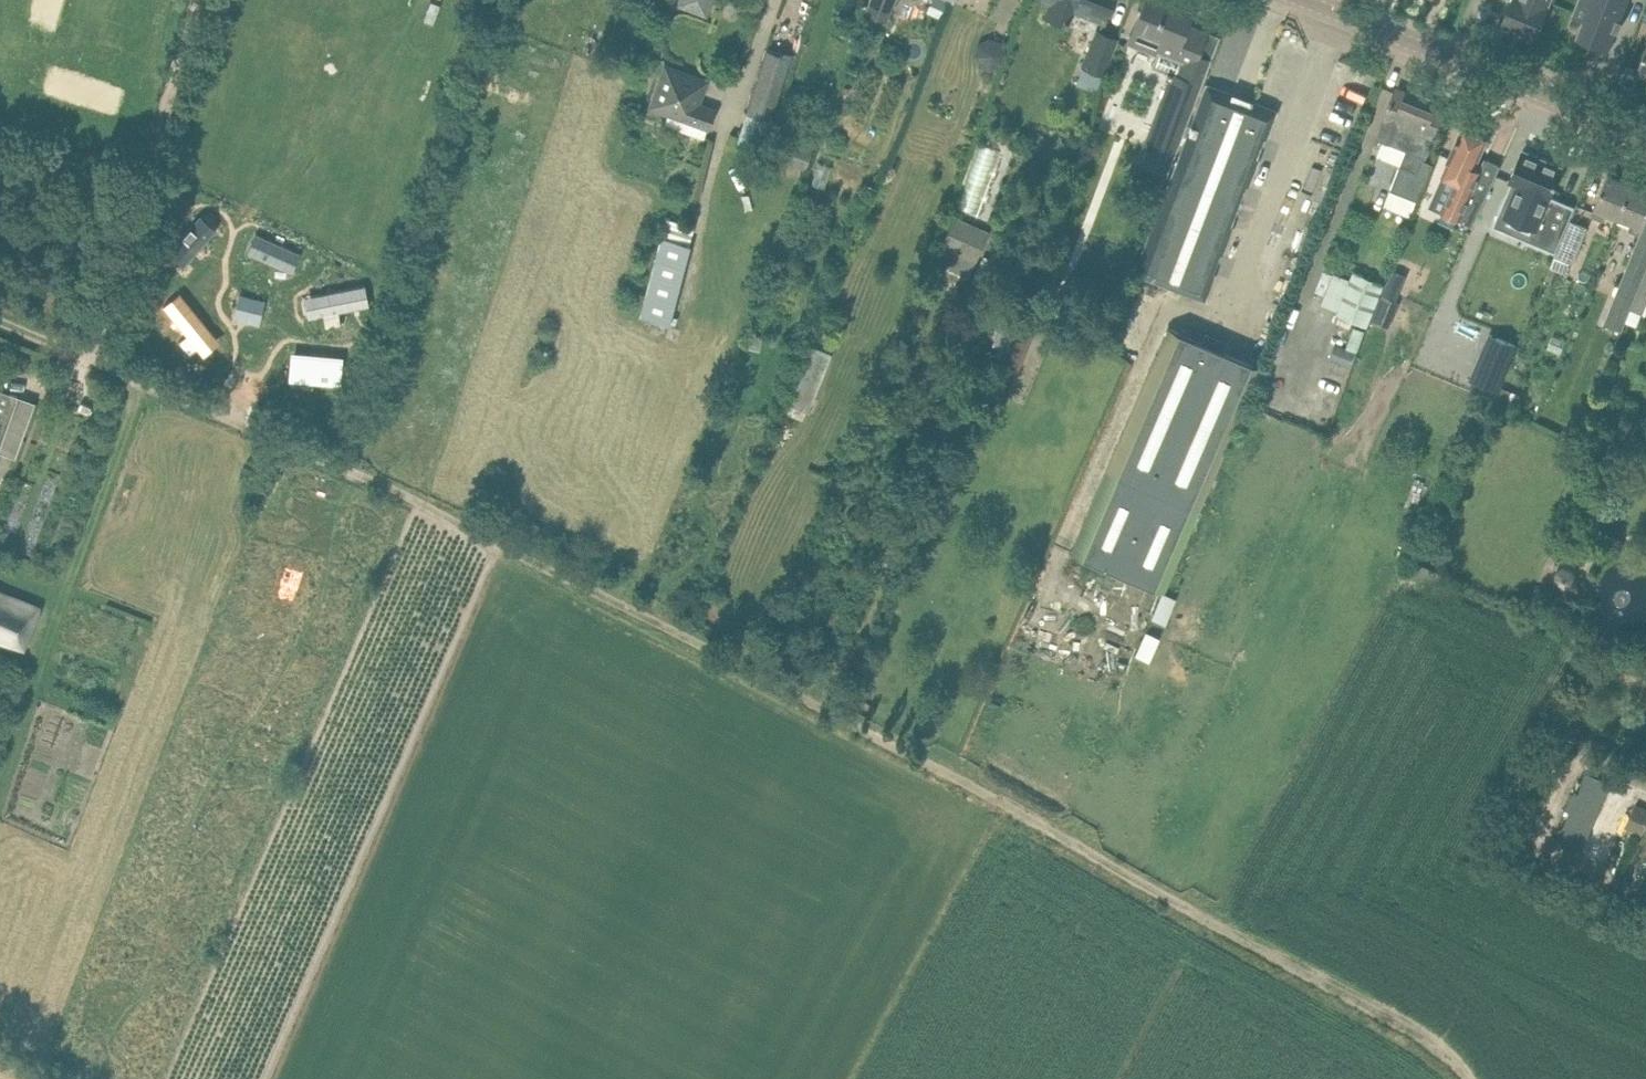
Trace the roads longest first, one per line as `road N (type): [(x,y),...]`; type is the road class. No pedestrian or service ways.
road 1 (track): [(1465,1078),(1424,1041),(590,581),(87,357)]
road 2 (track): [(193,0),(87,357)]
road 3 (secondary): [(1645,135),(1305,0)]

